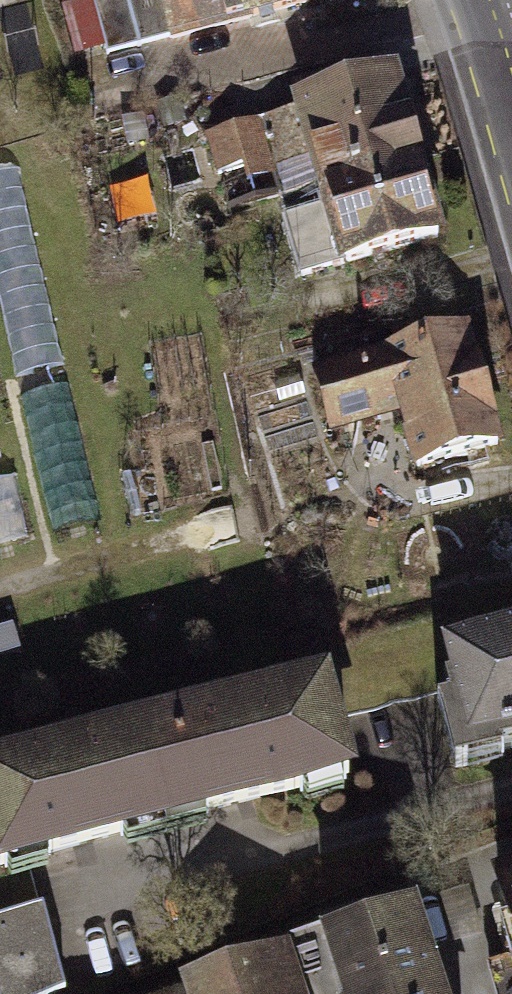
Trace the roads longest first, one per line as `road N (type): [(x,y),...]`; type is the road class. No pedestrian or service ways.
road 1 (tertiary): [(511,150),(467,0)]

